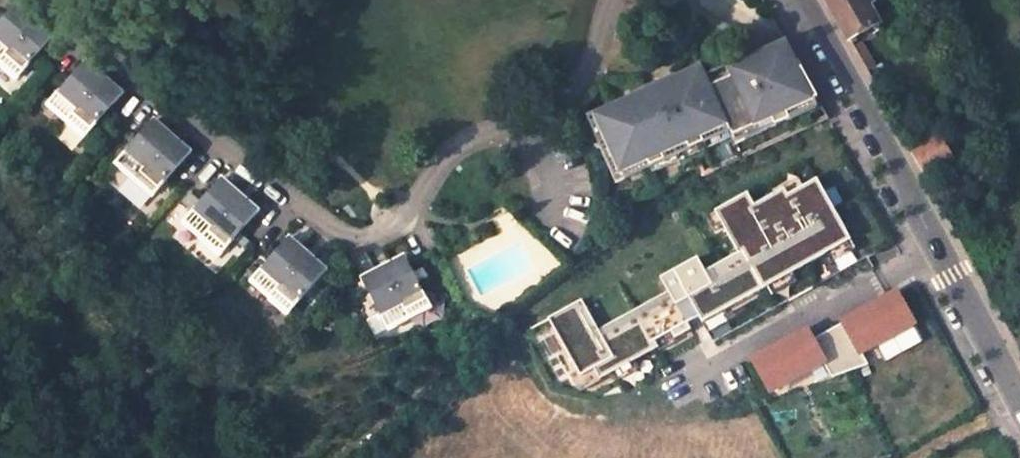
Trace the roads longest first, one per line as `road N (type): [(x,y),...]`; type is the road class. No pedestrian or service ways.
road 1 (residential): [(46,0),(329,233),(354,242),(399,224),(458,145),(552,113),(570,97),(585,74),(607,0)]
road 2 (unclassified): [(808,0),(1019,381)]

